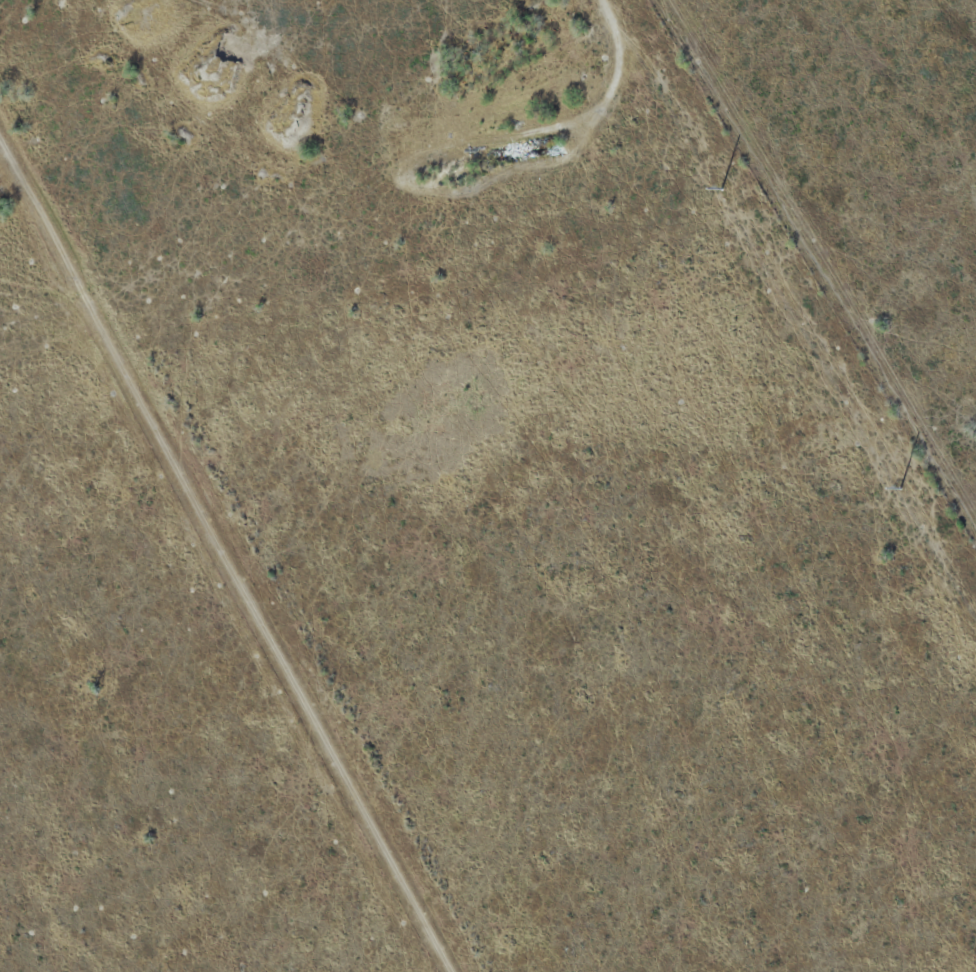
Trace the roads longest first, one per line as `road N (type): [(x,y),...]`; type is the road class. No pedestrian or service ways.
road 1 (track): [(0,152),(443,971)]

